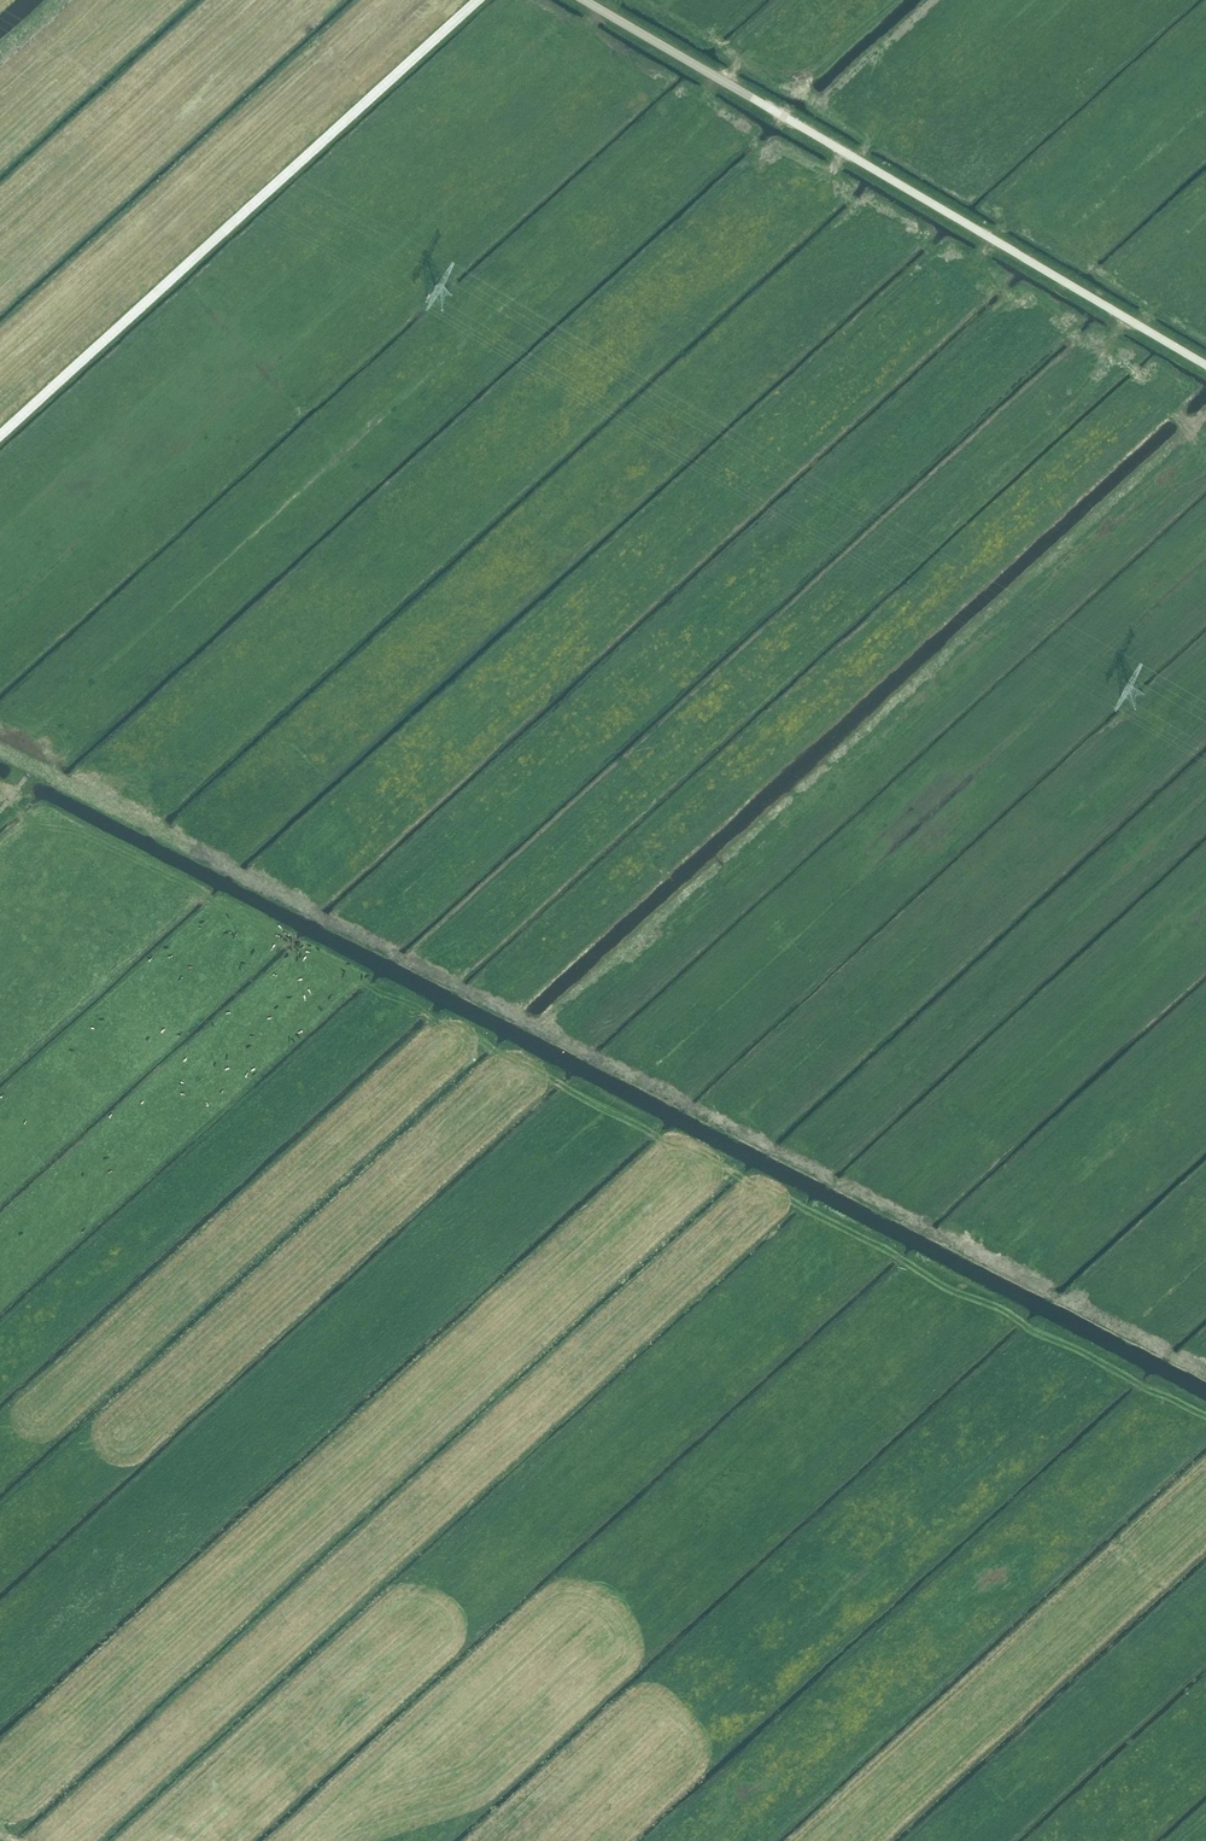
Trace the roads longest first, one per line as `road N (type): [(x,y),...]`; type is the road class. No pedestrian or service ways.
road 1 (unclassified): [(1205,366),(582,0)]

